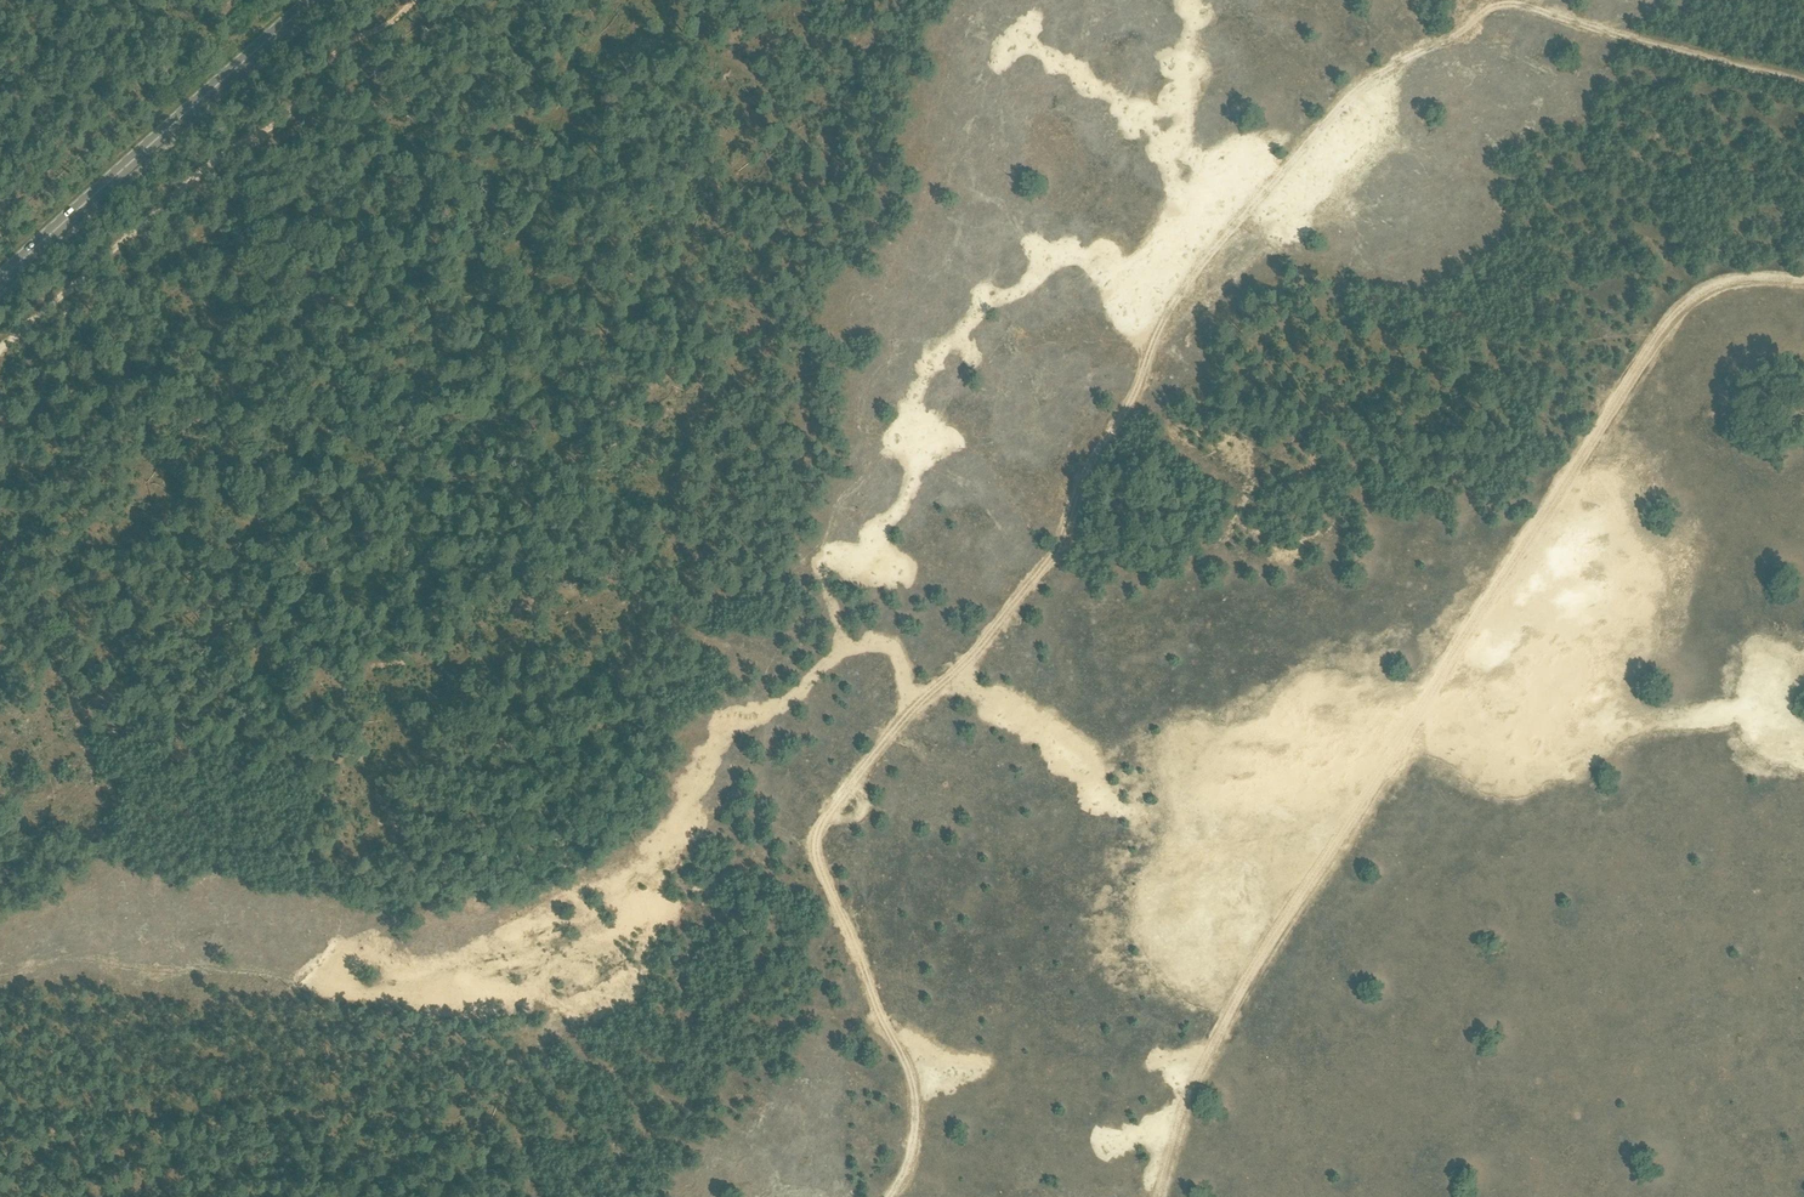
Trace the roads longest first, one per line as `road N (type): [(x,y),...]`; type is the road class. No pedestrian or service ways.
road 1 (track): [(891,1196),(909,1175),(915,1150),(917,1079),(878,1023),(815,837),(906,716),(964,667),(1029,587),(1137,401),(1147,352),(1212,247),(1272,190),(1342,96),(1455,32),(1463,0)]
road 2 (track): [(403,0),(0,349)]
road 3 (primary): [(0,280),(312,0)]
road 4 (track): [(1508,0),(1803,82)]

